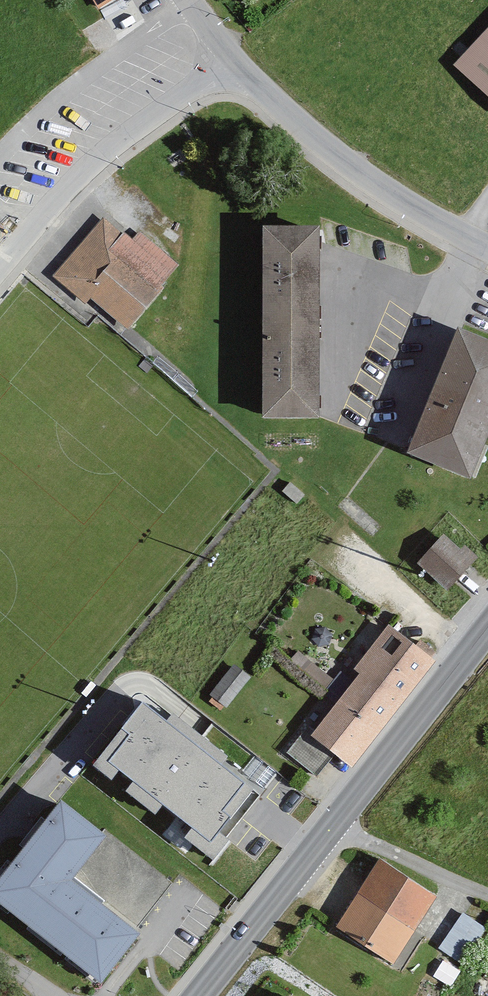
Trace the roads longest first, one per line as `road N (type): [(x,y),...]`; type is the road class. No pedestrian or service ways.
road 1 (tertiary): [(487,249),(349,168),(236,61)]
road 2 (residential): [(236,61),(81,171),(0,266)]
road 3 (secondary): [(487,631),(336,826)]
road 4 (secondary): [(336,826),(204,995)]
road 5 (residential): [(336,826),(487,898)]

